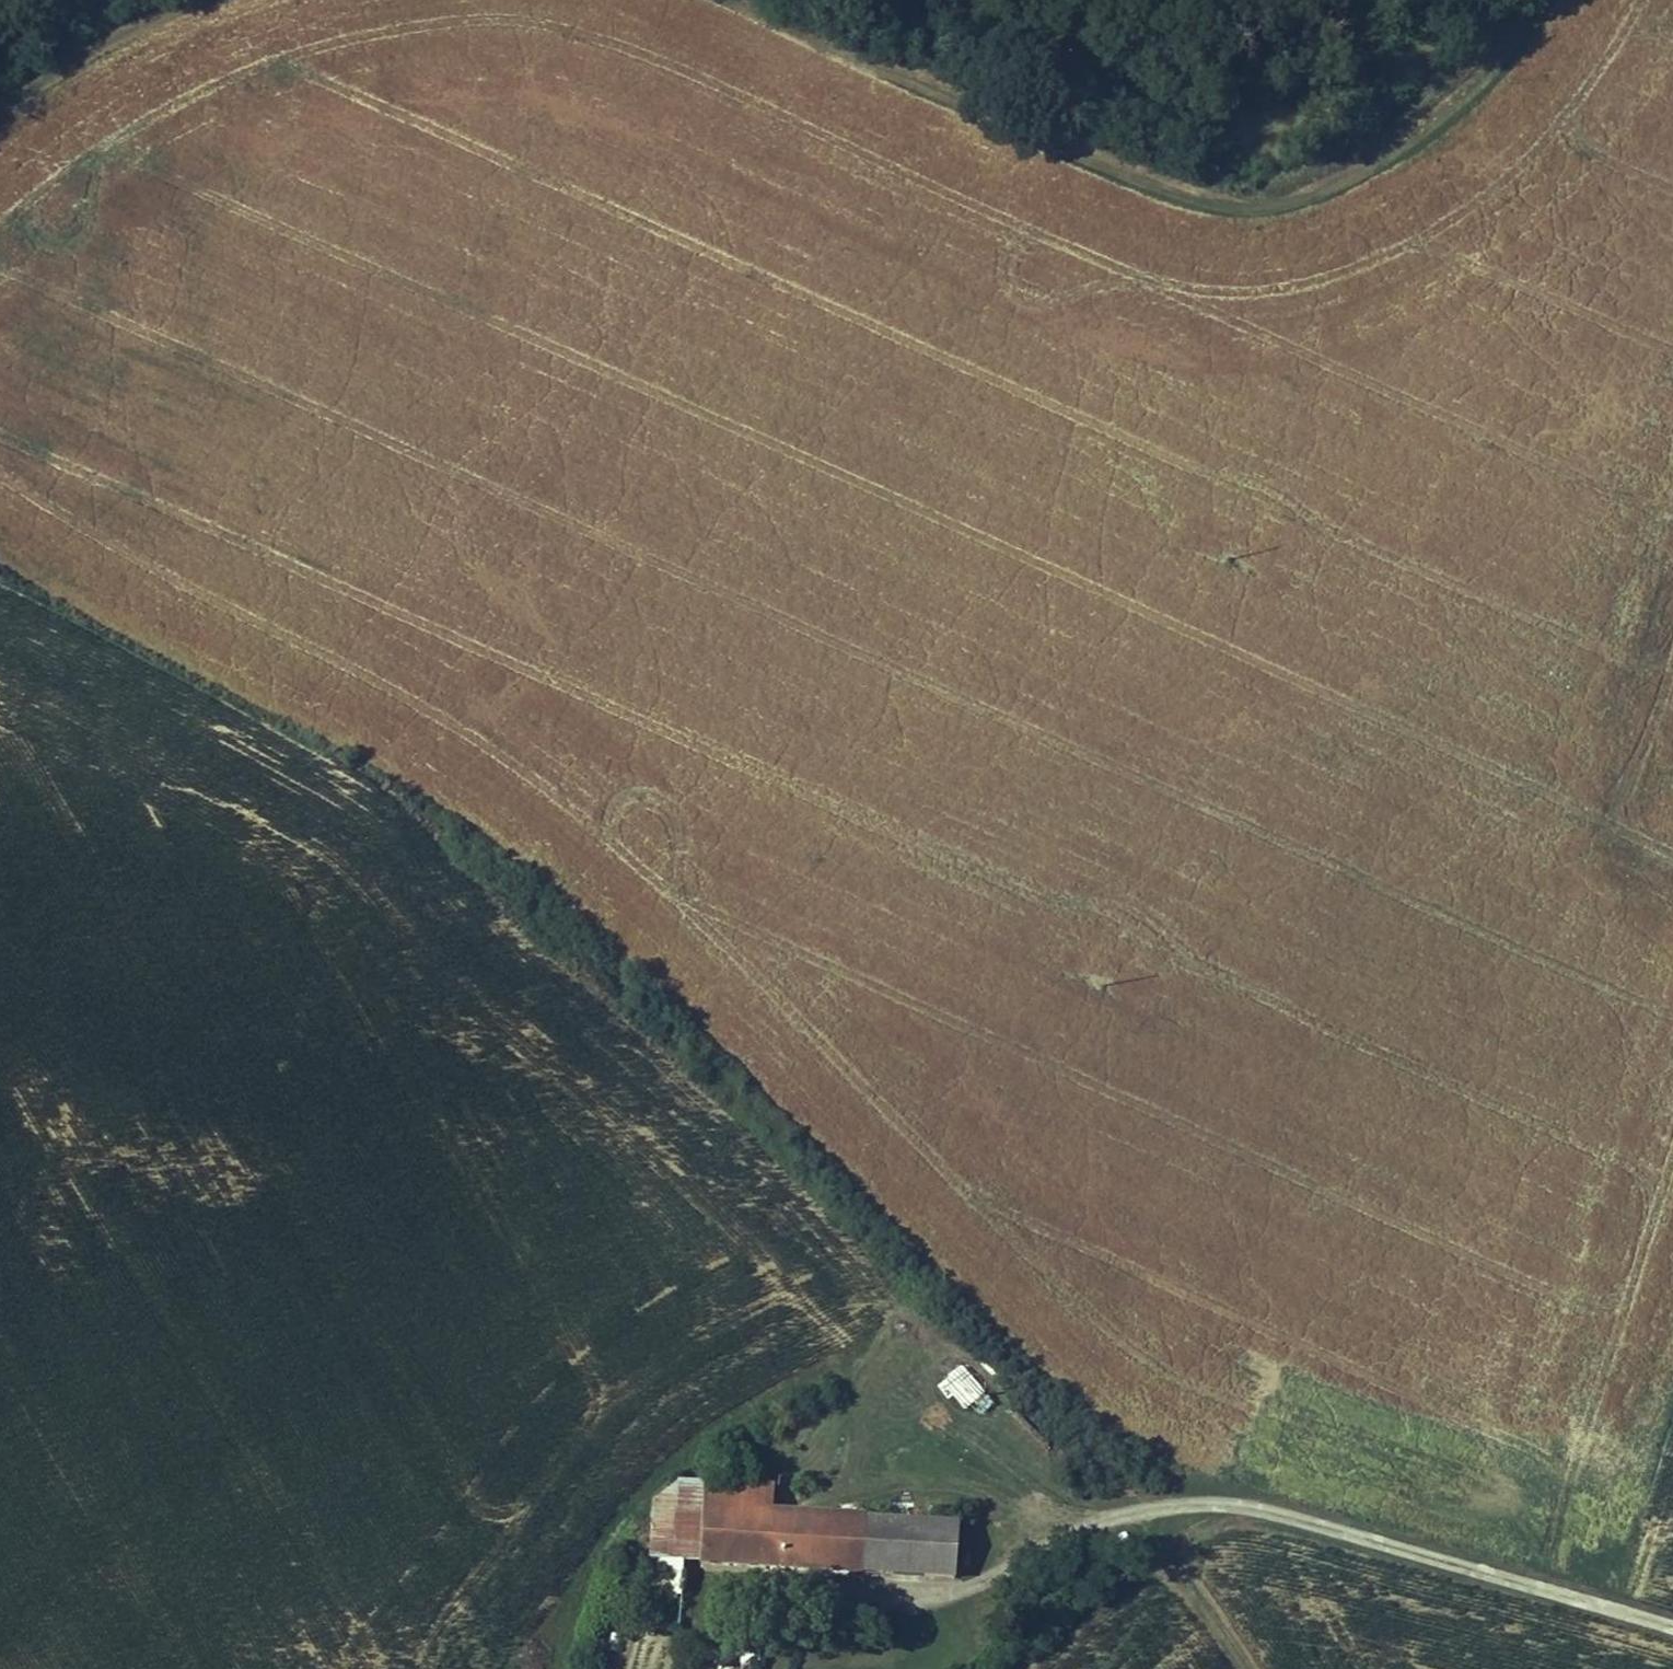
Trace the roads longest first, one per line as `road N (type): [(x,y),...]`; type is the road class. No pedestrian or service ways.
road 1 (residential): [(1672,1635),(1246,1492),(1164,1498),(1006,1564)]
road 2 (track): [(1147,1505),(1190,1595),(1238,1668)]

